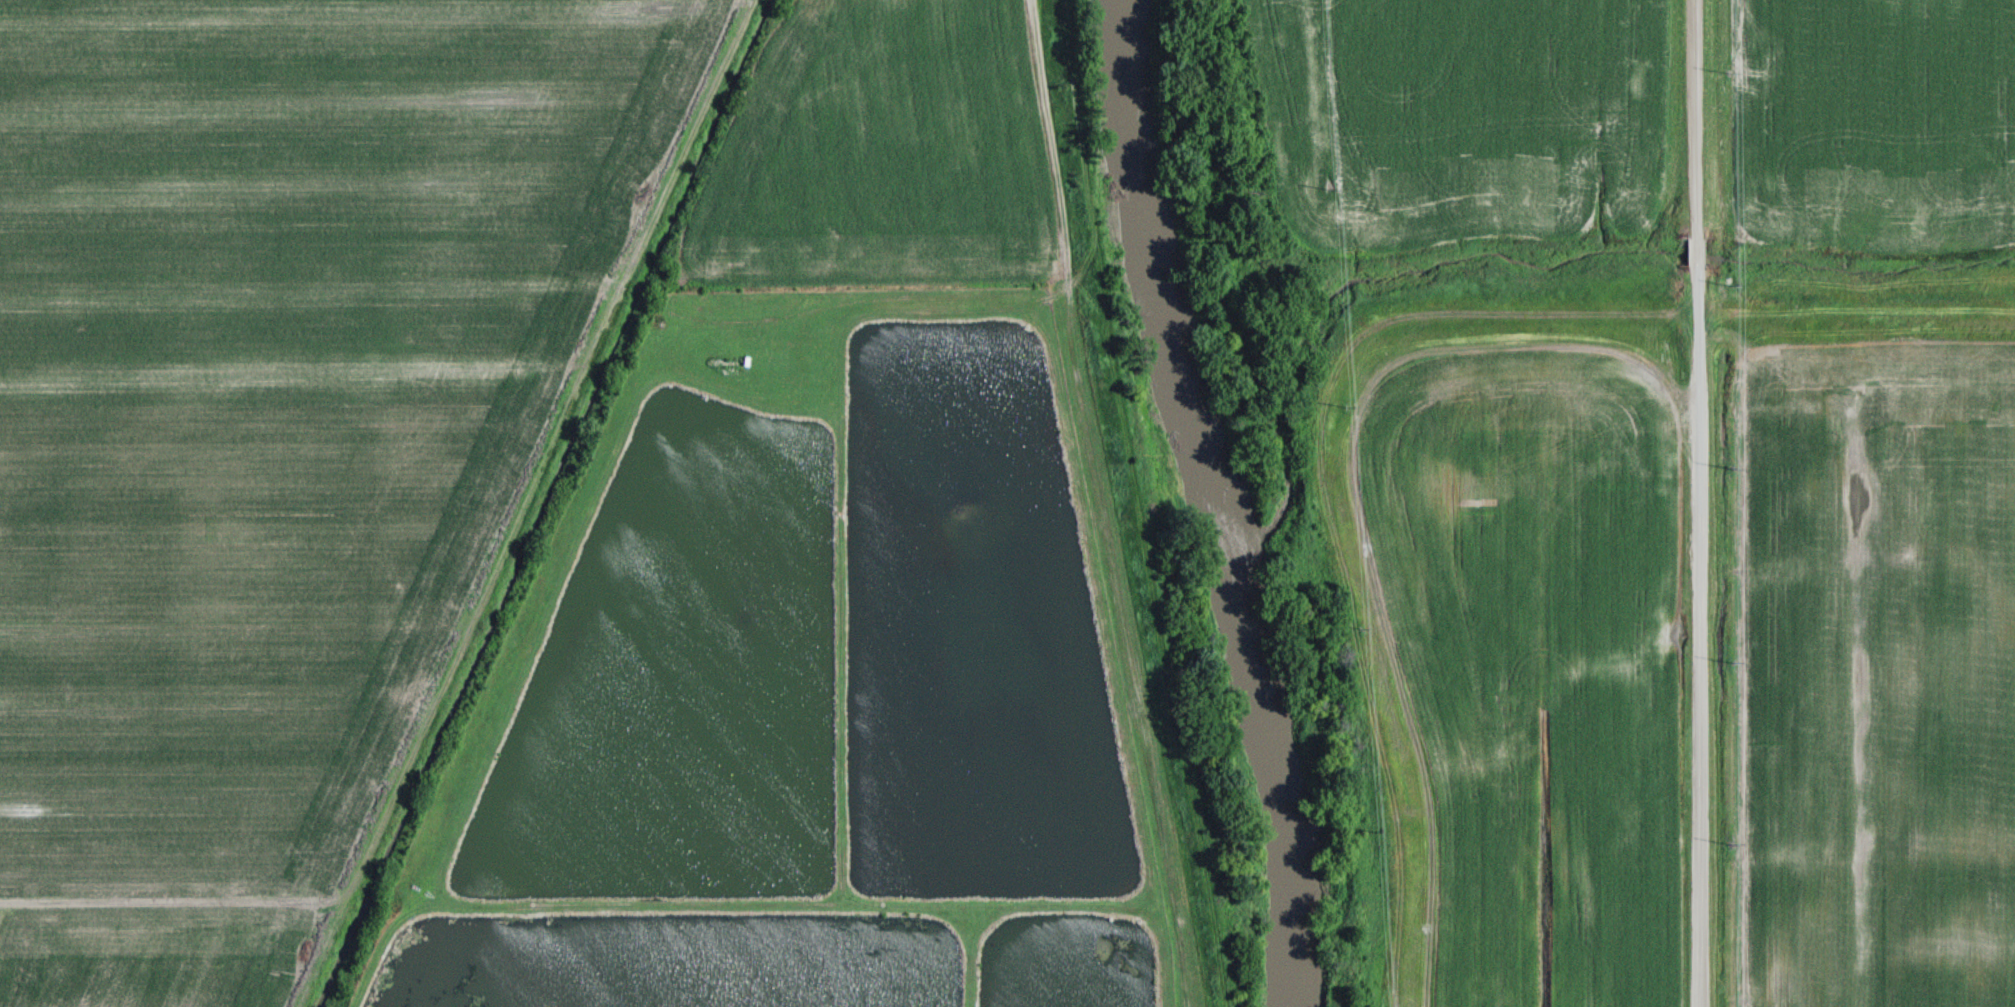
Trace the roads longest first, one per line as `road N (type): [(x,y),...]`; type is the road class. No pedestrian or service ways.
road 1 (residential): [(1695,1006),(1692,0)]

